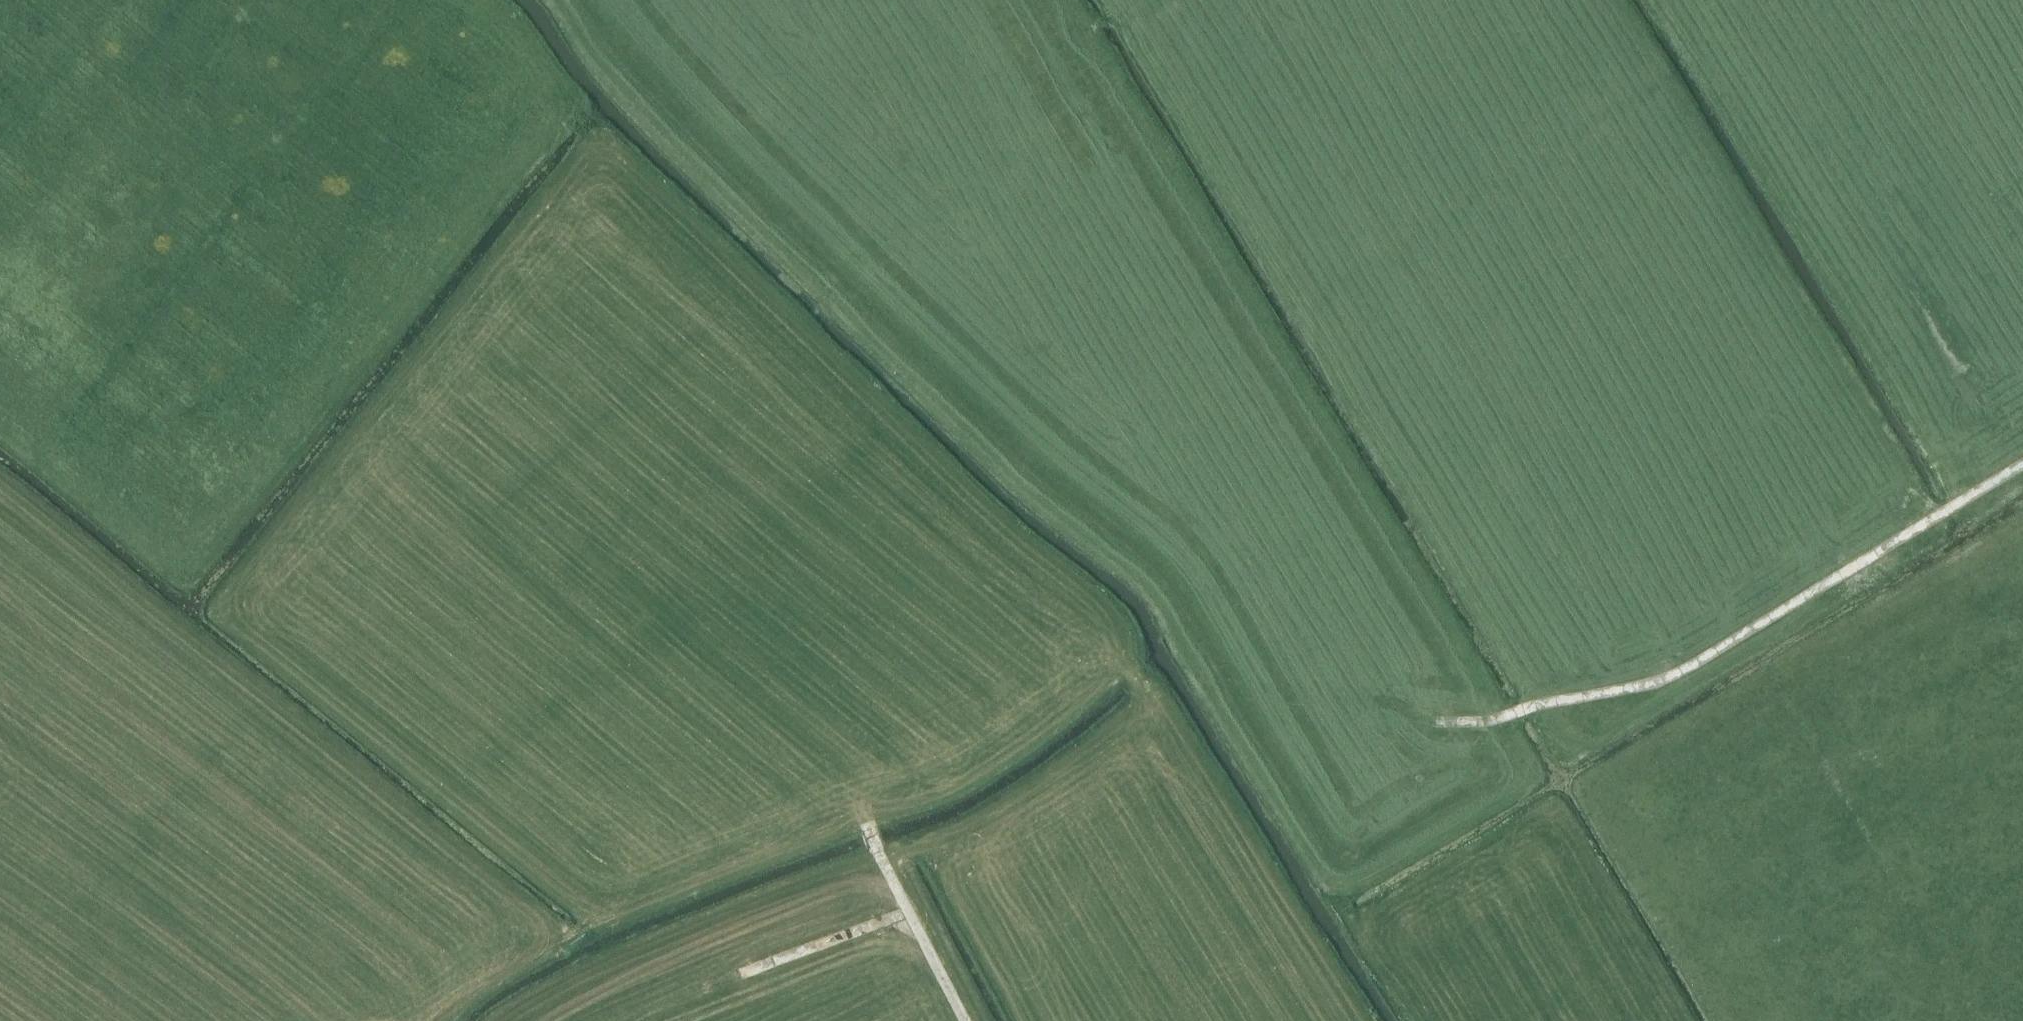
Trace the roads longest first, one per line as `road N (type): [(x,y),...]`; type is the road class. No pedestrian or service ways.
road 1 (track): [(2022,463),(1678,672),(1532,706)]

